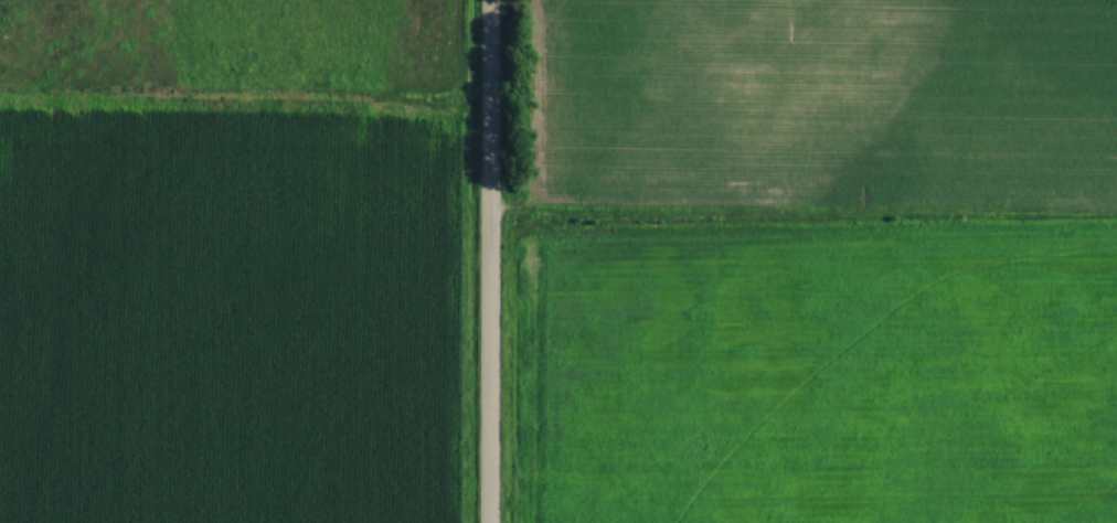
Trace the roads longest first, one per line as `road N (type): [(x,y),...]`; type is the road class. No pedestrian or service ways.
road 1 (tertiary): [(489,522),(489,0)]

